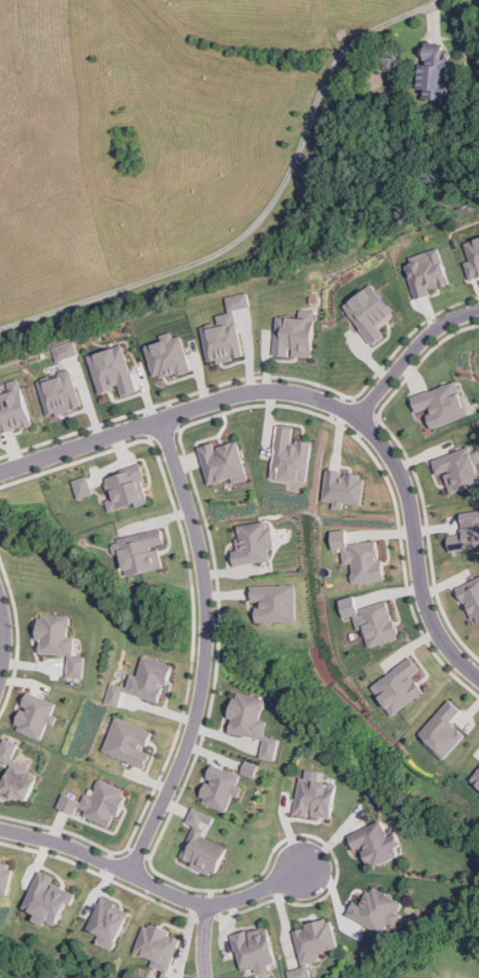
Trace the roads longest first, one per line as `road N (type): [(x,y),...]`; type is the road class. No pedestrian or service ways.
road 1 (residential): [(0,473),(262,391),(291,391),(341,408),(392,456),(412,515),(428,612),(478,676)]
road 2 (residential): [(164,421),(204,564),(206,657),(192,739),(127,870)]
road 3 (residential): [(0,828),(71,847),(207,905),(231,904),(305,870)]
road 4 (residential): [(359,418),(419,340),(478,310)]

